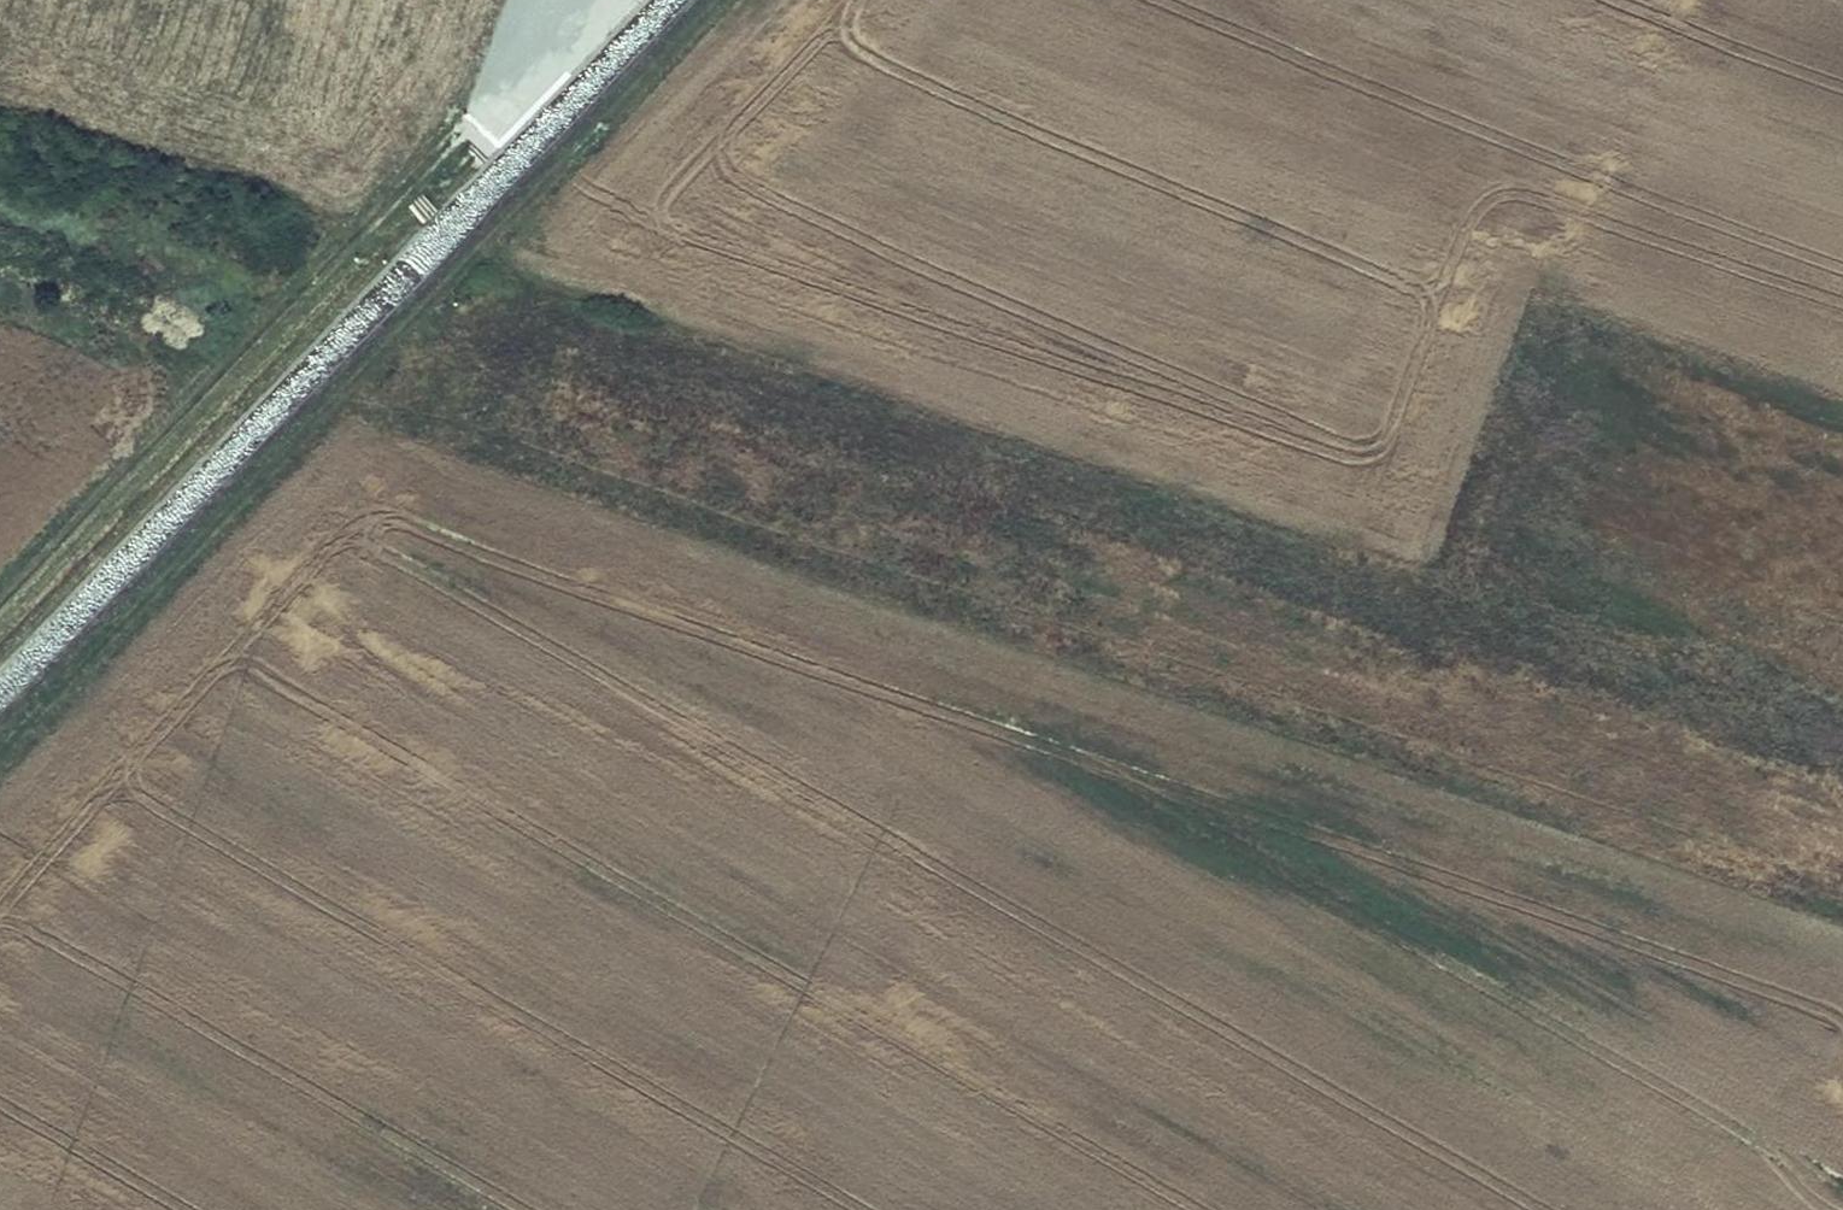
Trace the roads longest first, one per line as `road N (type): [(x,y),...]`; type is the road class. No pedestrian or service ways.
road 1 (track): [(0,610),(595,0)]

